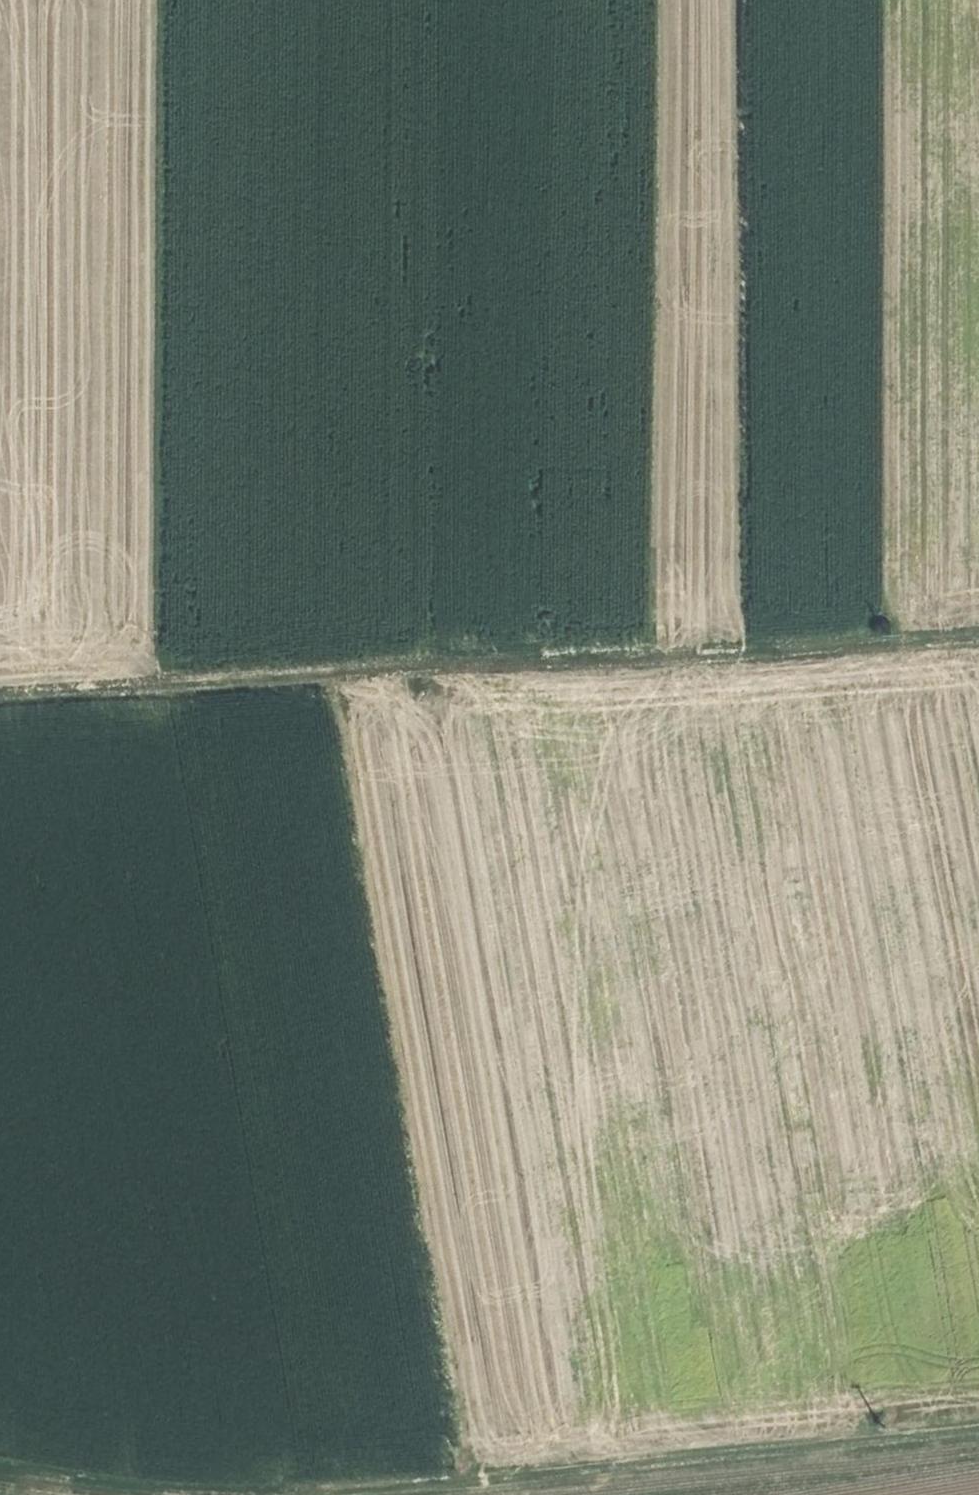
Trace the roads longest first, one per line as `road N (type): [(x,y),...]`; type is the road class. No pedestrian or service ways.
road 1 (track): [(0,1459),(326,1485),(978,1427)]
road 2 (track): [(0,686),(978,628)]

